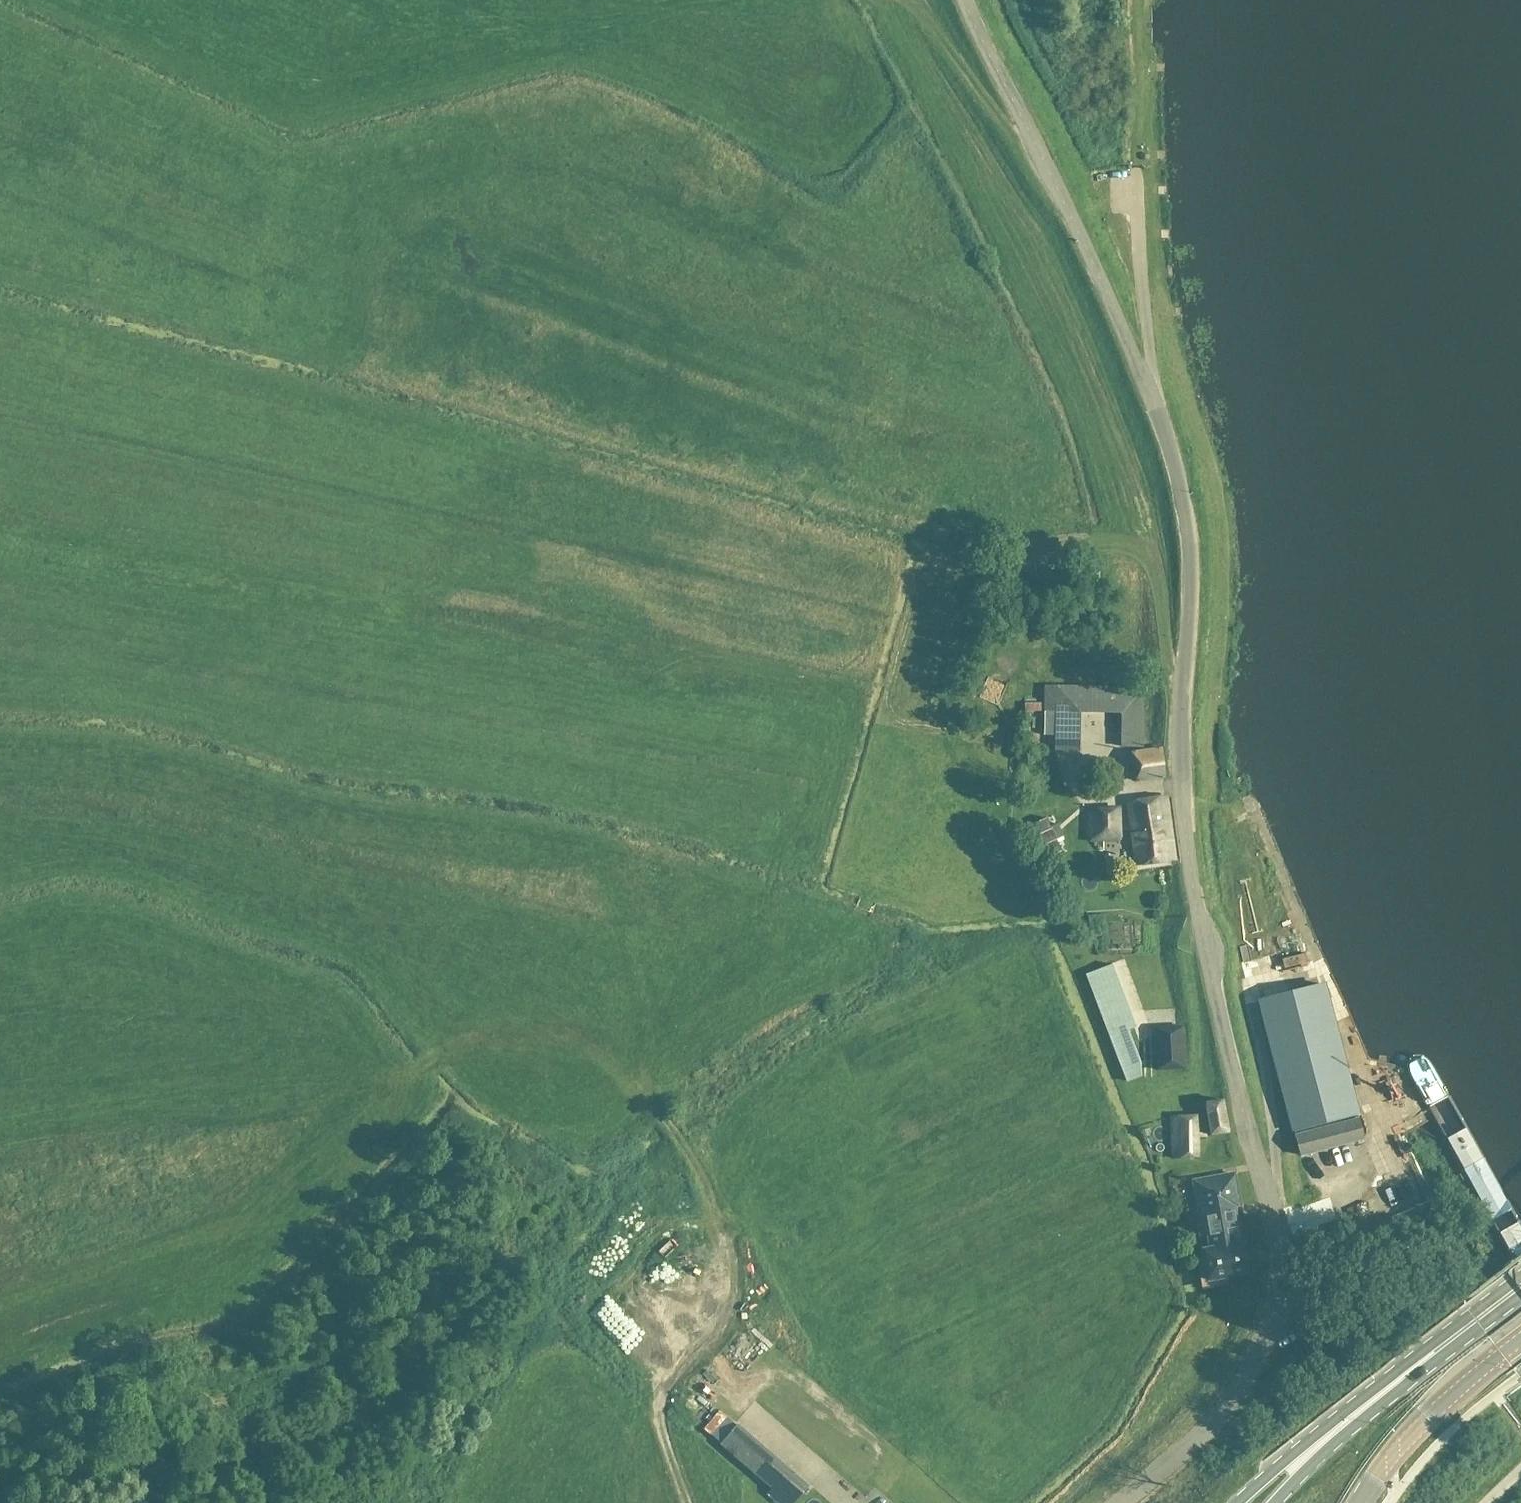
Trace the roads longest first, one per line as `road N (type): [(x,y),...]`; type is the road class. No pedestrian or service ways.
road 1 (unclassified): [(1122,1502),(1198,1438),(1242,1384),(1276,1305),(1280,1251),(1181,822),(1190,576),(1180,490),(1098,278),(963,0)]
road 2 (track): [(663,1118),(694,1167),(730,1292),(720,1332),(659,1417),(686,1502)]
road 3 (tertiary): [(1360,1502),(1405,1438),(1520,1338)]
road 4 (primary): [(1357,1413),(1520,1286)]
road 5 (track): [(898,0),(923,18),(996,120),(1031,139)]
road 6 (primary): [(1357,1413),(1317,1435),(1238,1502)]
road 7 (primary): [(1272,1502),(1357,1413)]

